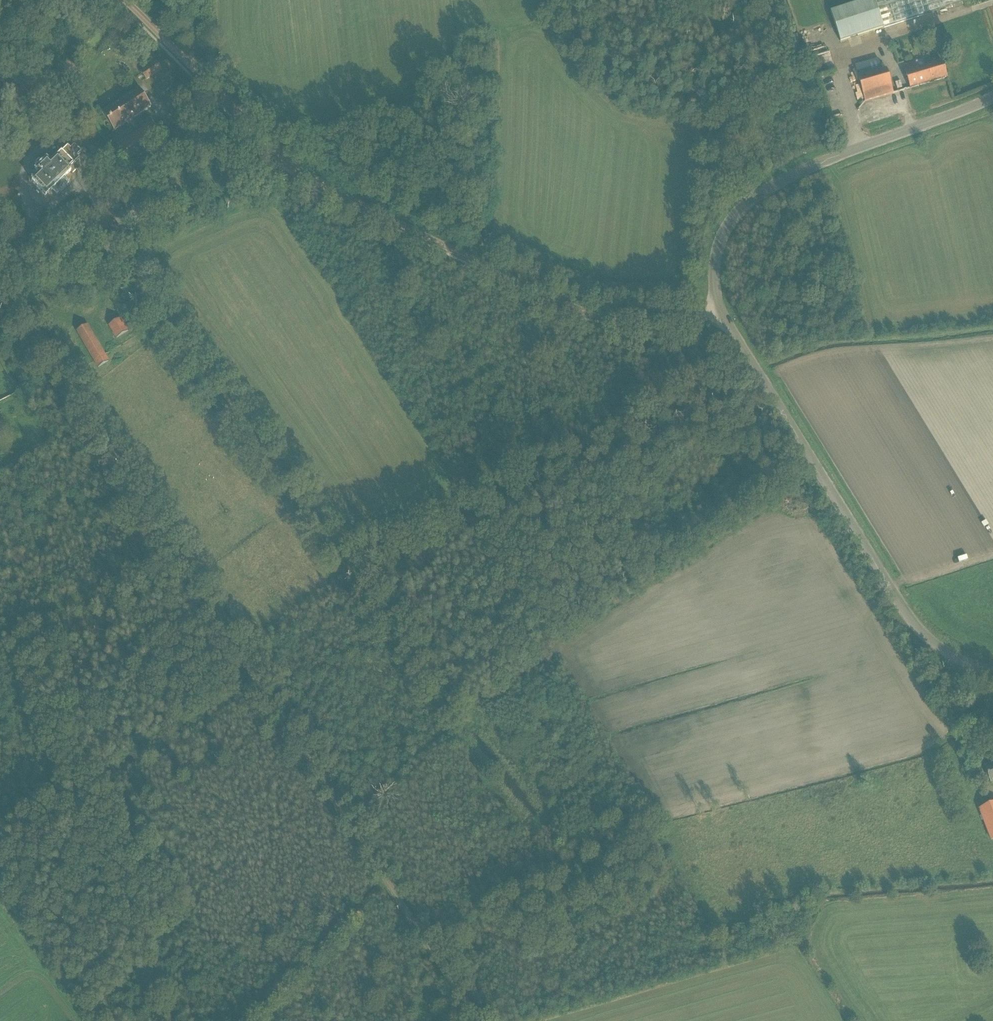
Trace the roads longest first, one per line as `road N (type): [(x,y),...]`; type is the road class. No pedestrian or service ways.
road 1 (unclassified): [(992,673),(931,644),(898,605),(721,320),(712,279),(715,236),(740,196),(992,93)]
road 2 (track): [(290,164),(581,313),(721,320)]
road 3 (track): [(0,301),(290,164)]
road 4 (unclassified): [(474,1020),(345,816)]
road 5 (track): [(202,79),(290,164)]

